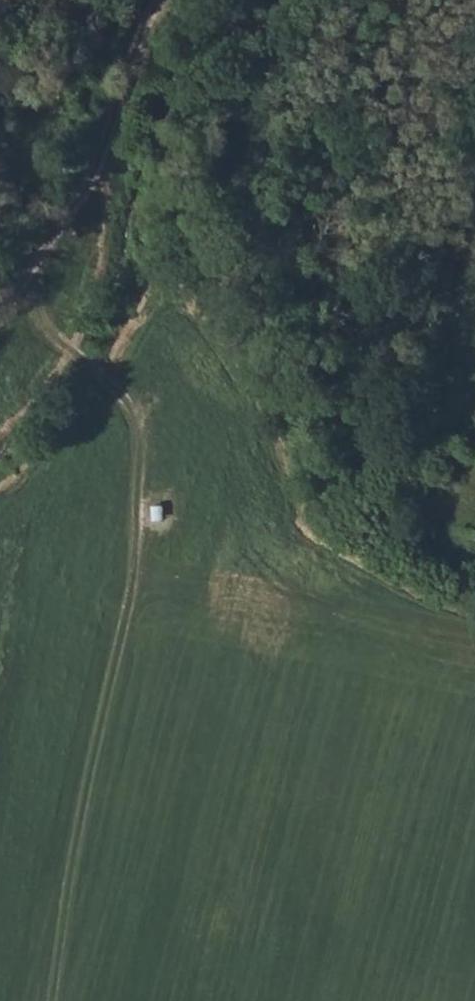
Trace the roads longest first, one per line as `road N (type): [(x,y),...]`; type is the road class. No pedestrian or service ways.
road 1 (track): [(162,0),(129,62),(87,193),(0,335)]

